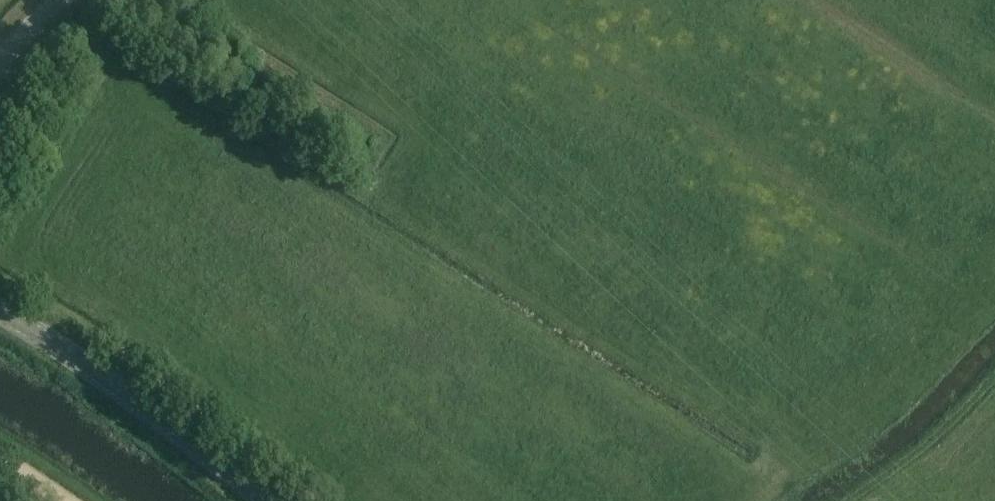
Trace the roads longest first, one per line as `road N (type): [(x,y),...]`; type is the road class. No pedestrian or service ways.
road 1 (tertiary): [(265,500),(92,367),(0,314)]

